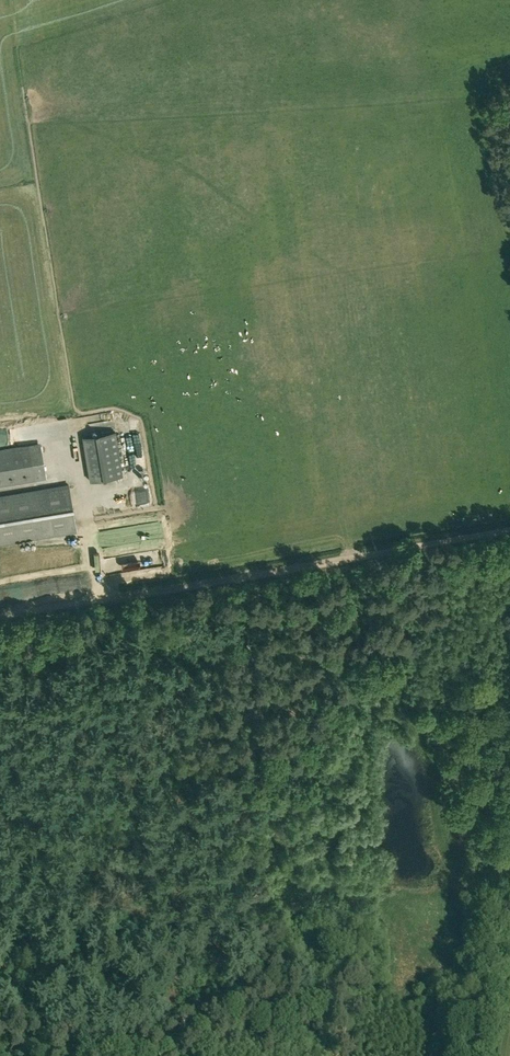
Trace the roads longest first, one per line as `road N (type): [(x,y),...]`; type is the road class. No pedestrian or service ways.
road 1 (track): [(448,540),(122,595)]
road 2 (unclassified): [(0,615),(122,595)]

